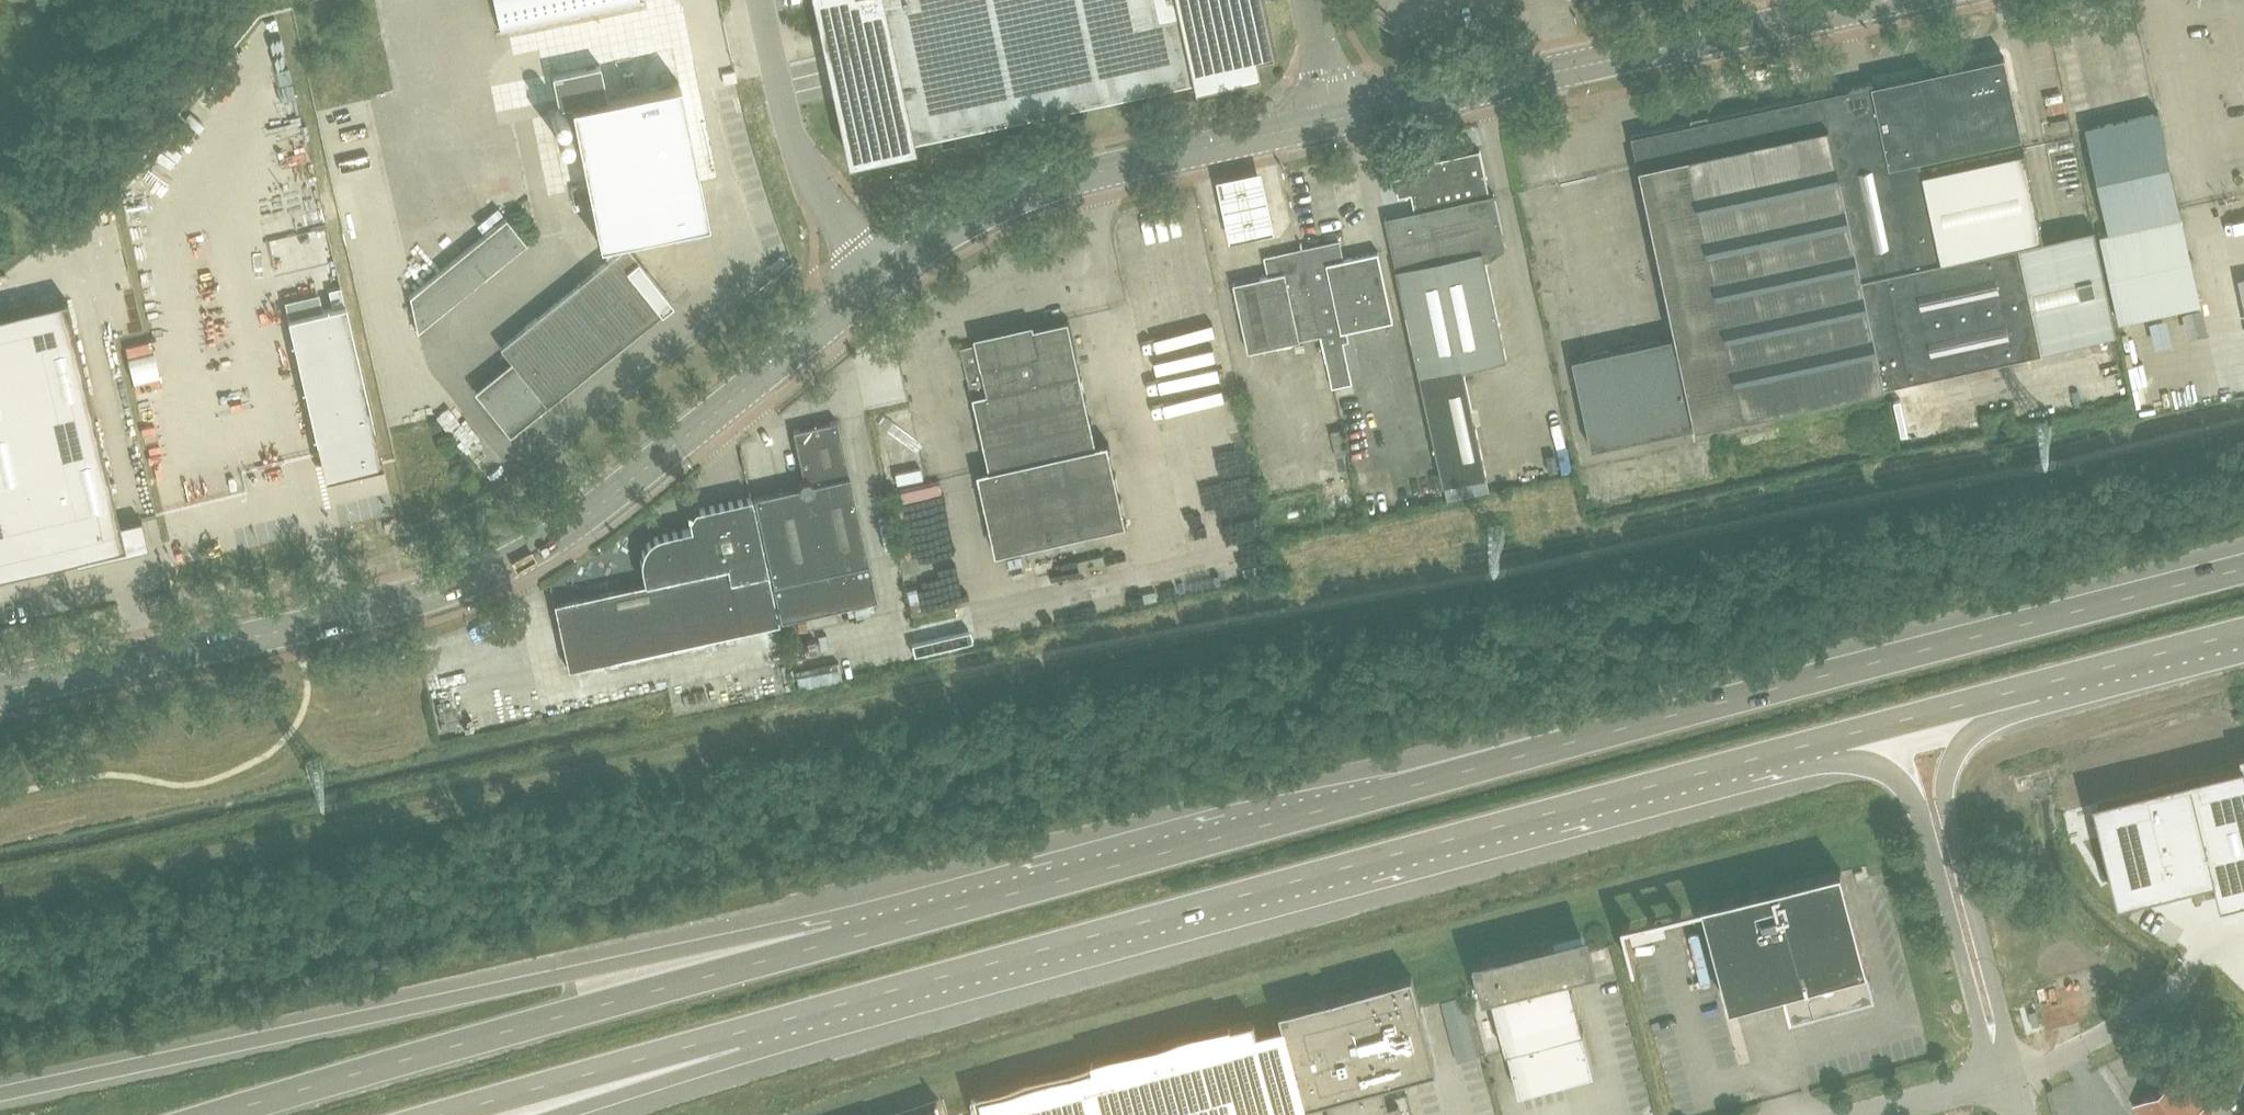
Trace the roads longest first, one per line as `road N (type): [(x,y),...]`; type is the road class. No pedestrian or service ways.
road 1 (track): [(2243,413),(641,740),(0,881)]
road 2 (trunk): [(2243,569),(834,941)]
road 3 (trunk): [(734,1033),(1844,735)]
road 4 (tertiary): [(0,691),(401,605),(464,583),(558,532),(879,280)]
road 5 (trunk): [(834,941),(574,971),(0,1096)]
road 6 (trunk): [(834,941),(217,1114)]
road 7 (tertiary): [(1333,114),(1873,0)]
road 8 (tertiary): [(879,280),(993,209),(1118,168),(1333,114)]
road 9 (trunk): [(2008,1078),(2003,1018),(1945,782),(1962,746),(2034,685)]
road 10 (trunk): [(1844,735),(1911,794),(1979,1023),(2008,1078)]
road 11 (unclassified): [(879,280),(788,132),(759,0)]
road 12 (trunk): [(441,1114),(734,1033)]
road 13 (unclassified): [(2008,1078),(2071,1053),(2206,959)]
road 14 (trunk): [(528,1114),(734,1033)]
road 15 (trunk): [(2034,685),(2243,631)]
road 16 (trunk): [(1844,735),(2034,685)]
road 17 (unclassified): [(1865,1114),(2008,1078)]

